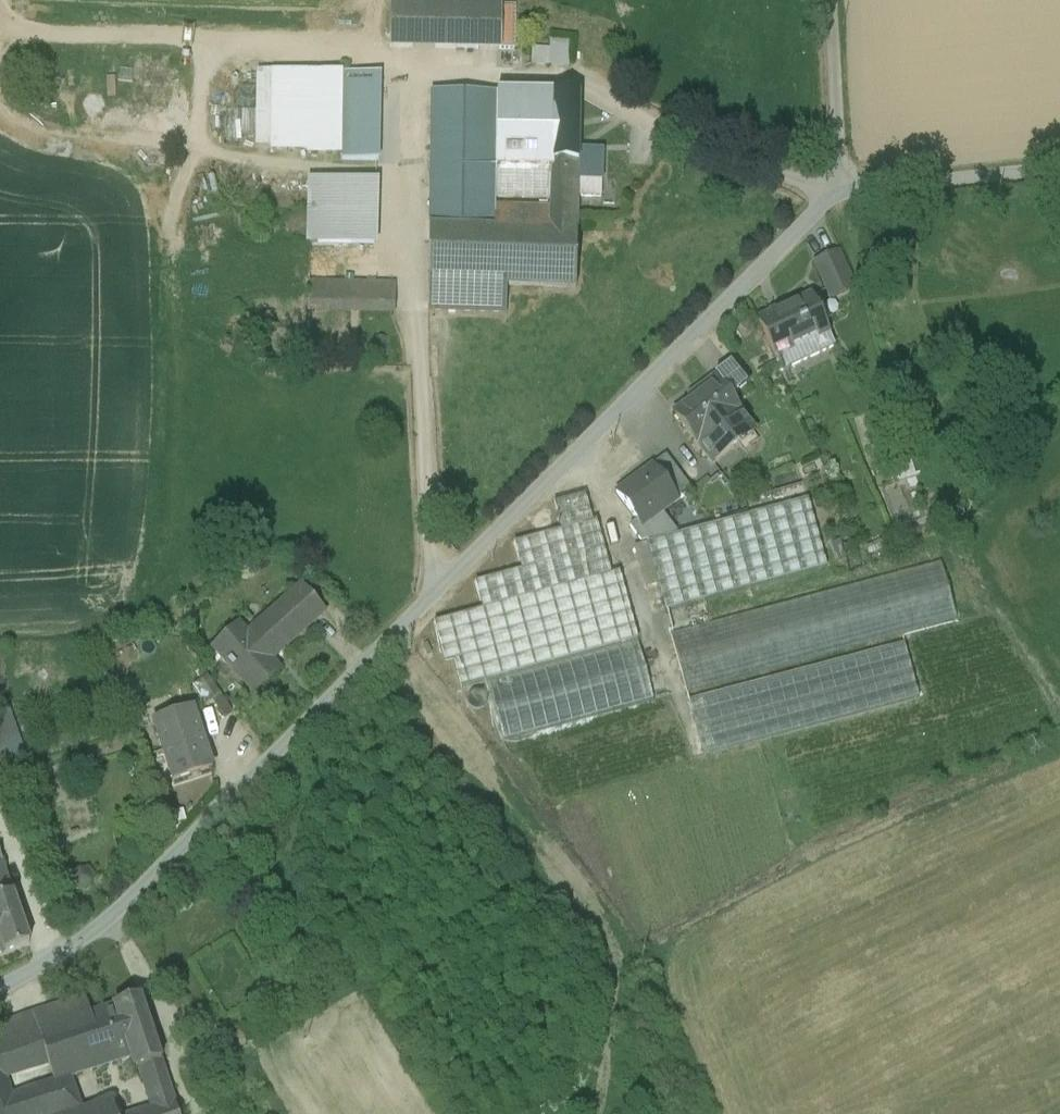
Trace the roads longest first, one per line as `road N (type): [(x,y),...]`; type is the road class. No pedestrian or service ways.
road 1 (unclassified): [(0,1002),(116,917),(839,191),(1059,170)]
road 2 (track): [(412,262),(434,593)]

